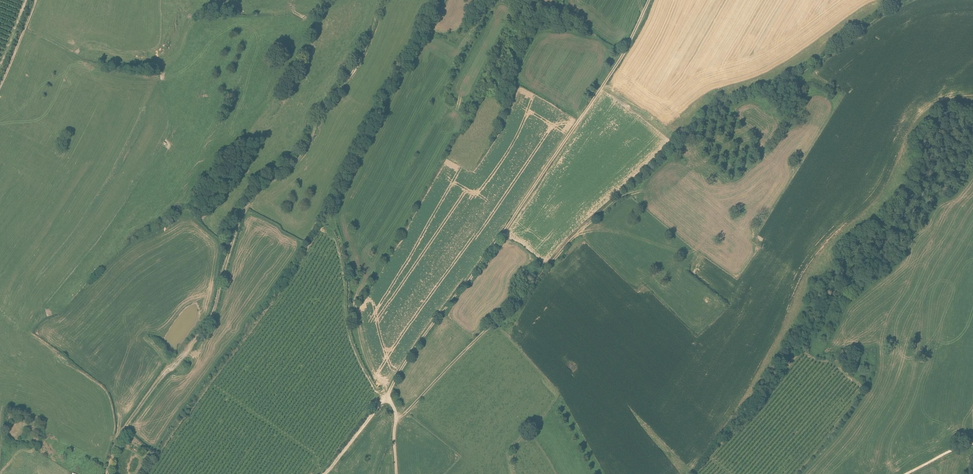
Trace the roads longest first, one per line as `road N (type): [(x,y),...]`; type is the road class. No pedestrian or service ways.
road 1 (track): [(396,420),(523,299),(577,234),(709,113),(787,80),(908,0)]
road 2 (track): [(647,0),(618,59),(387,396)]
road 3 (track): [(246,202),(211,315),(124,423),(107,473)]

